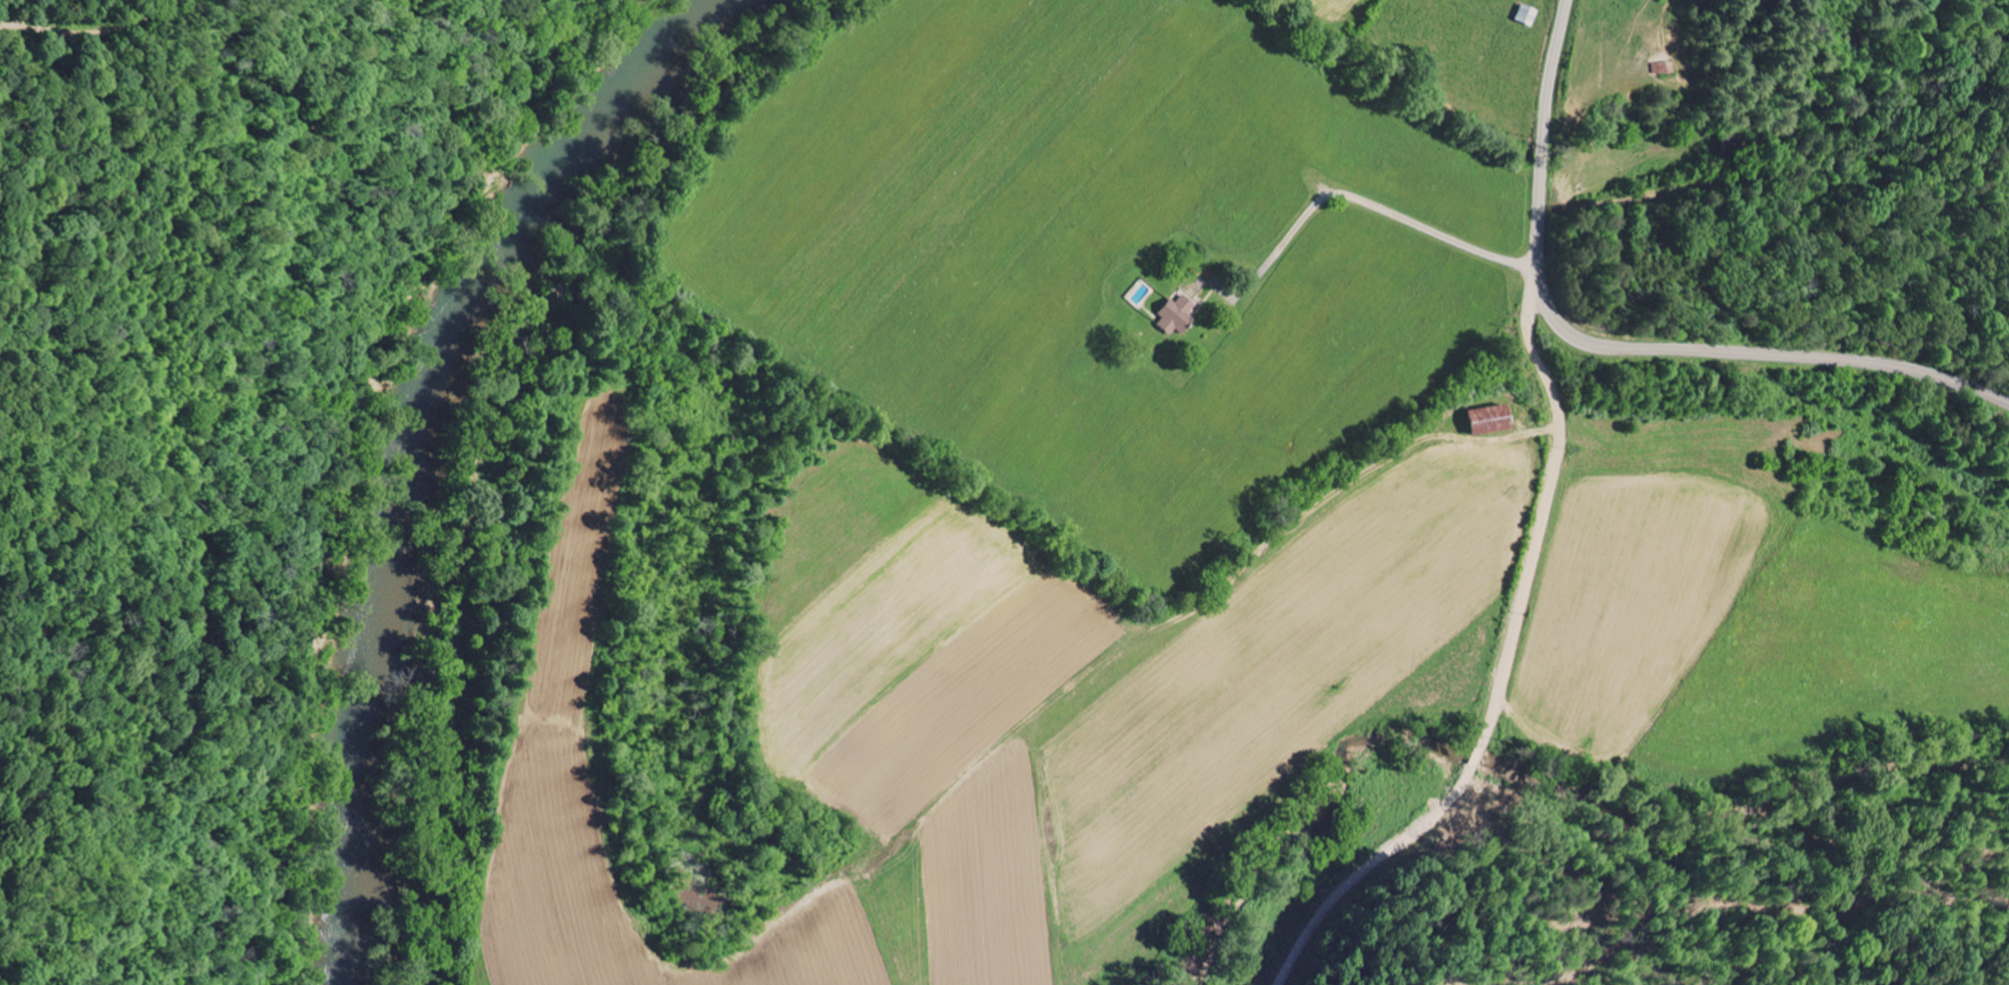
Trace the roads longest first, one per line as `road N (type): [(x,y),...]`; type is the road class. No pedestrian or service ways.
road 1 (residential): [(1281,984),(1356,884),(1444,812),(1474,769),(1558,456),(1555,394),(1529,319),(1541,267)]
road 2 (tertiary): [(2008,405),(1871,363),(1600,346),(1571,333),(1548,304),(1540,261),(1549,84),(1567,0)]
road 3 (residential): [(0,21),(105,30),(169,0)]

